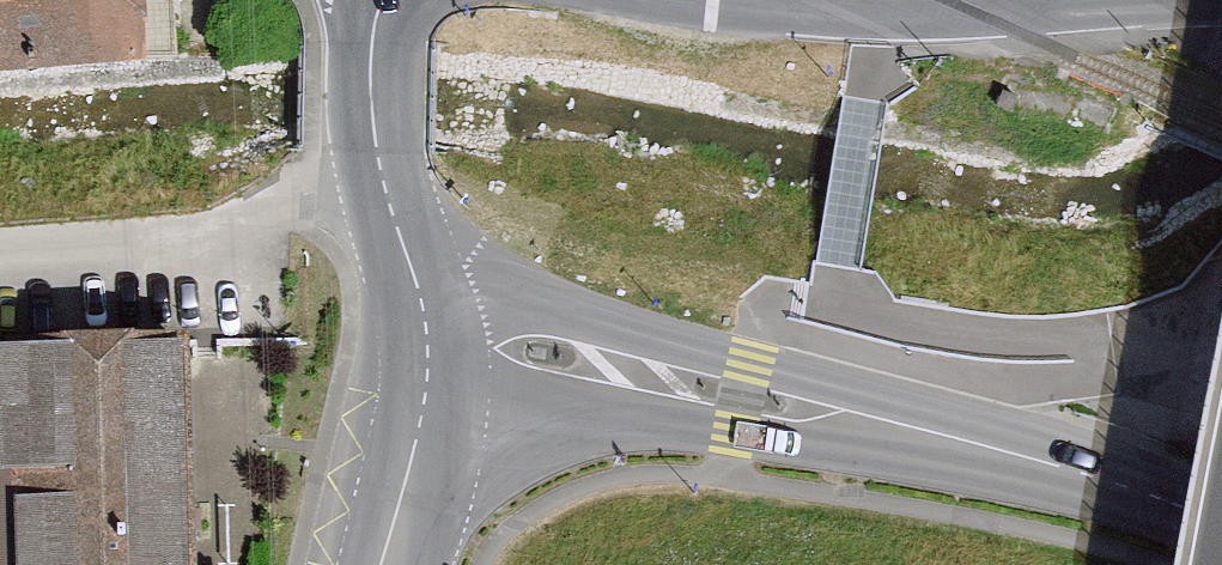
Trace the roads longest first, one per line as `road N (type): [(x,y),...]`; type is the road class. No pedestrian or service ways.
road 1 (tertiary): [(1221,534),(1086,476),(740,392),(432,346)]
road 2 (tertiary): [(432,346),(376,157),(372,33),(382,0)]
road 3 (tertiary): [(727,0),(864,11),(1019,0)]
road 4 (tertiary): [(432,346),(424,424),(388,564)]

